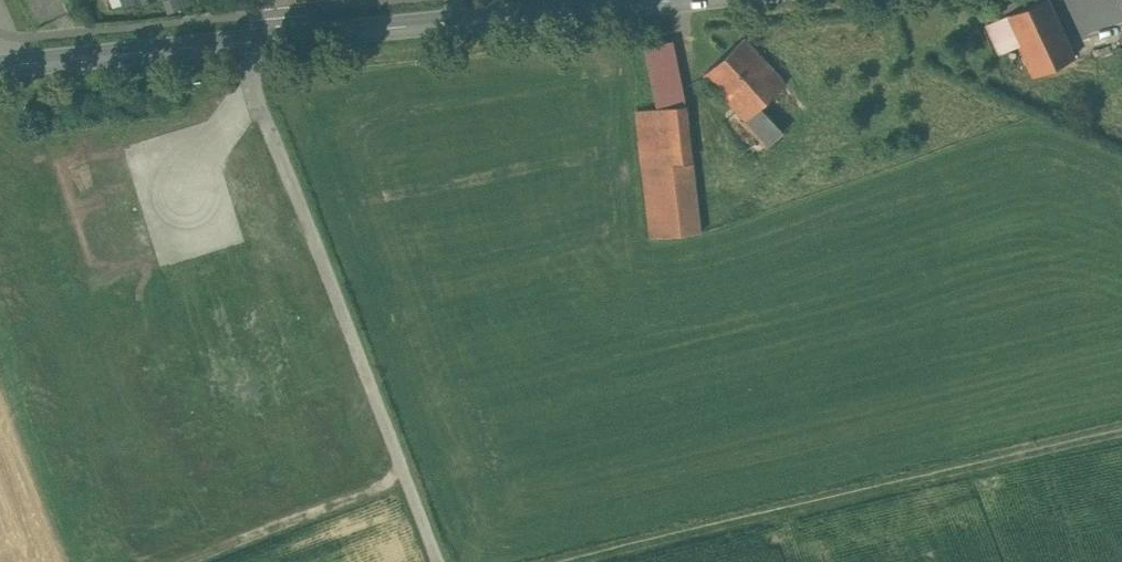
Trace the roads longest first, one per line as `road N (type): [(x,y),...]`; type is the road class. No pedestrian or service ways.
road 1 (track): [(1121,432),(567,561)]
road 2 (track): [(440,561),(239,41)]
road 3 (tertiary): [(287,35),(655,0)]
road 4 (tertiary): [(0,65),(287,35)]
road 5 (track): [(195,561),(405,479)]

